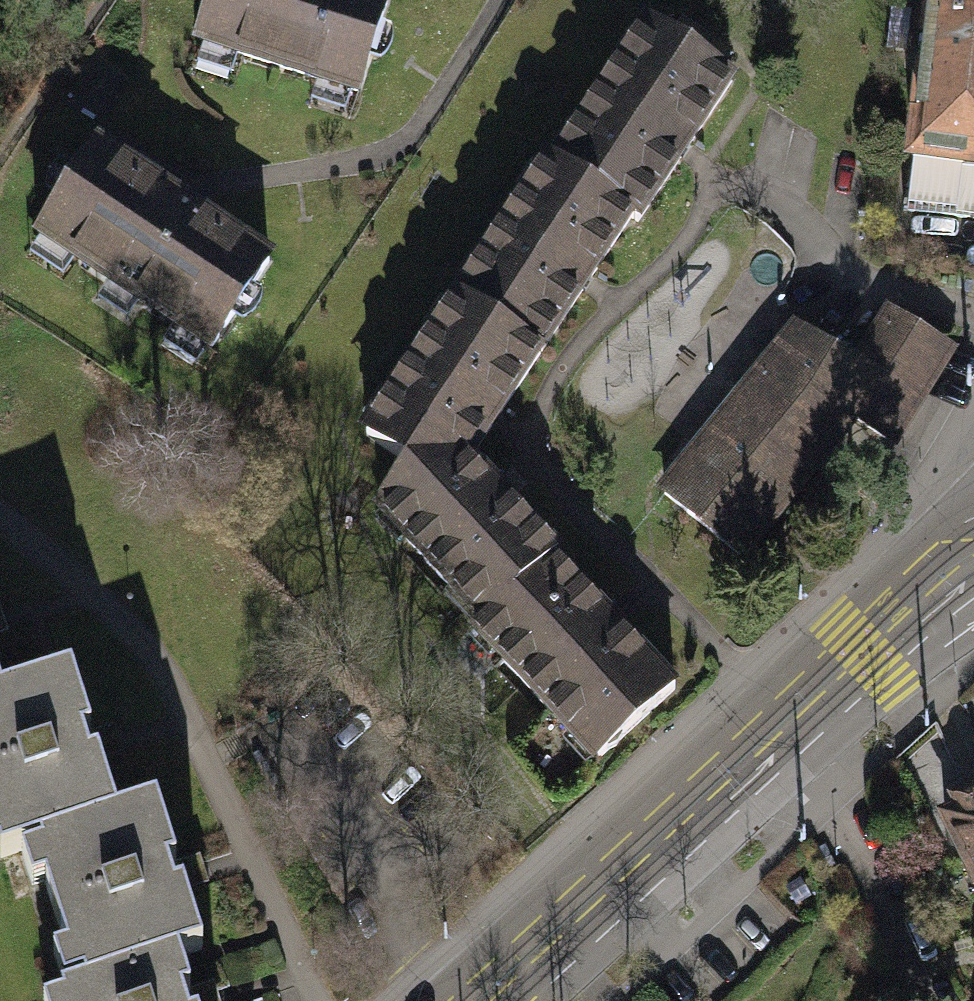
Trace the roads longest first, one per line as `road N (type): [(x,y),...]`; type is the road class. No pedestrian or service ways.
road 1 (secondary): [(782,732),(487,1000)]
road 2 (residential): [(782,732),(827,797),(925,1000)]
road 3 (secondary): [(973,556),(782,732)]

